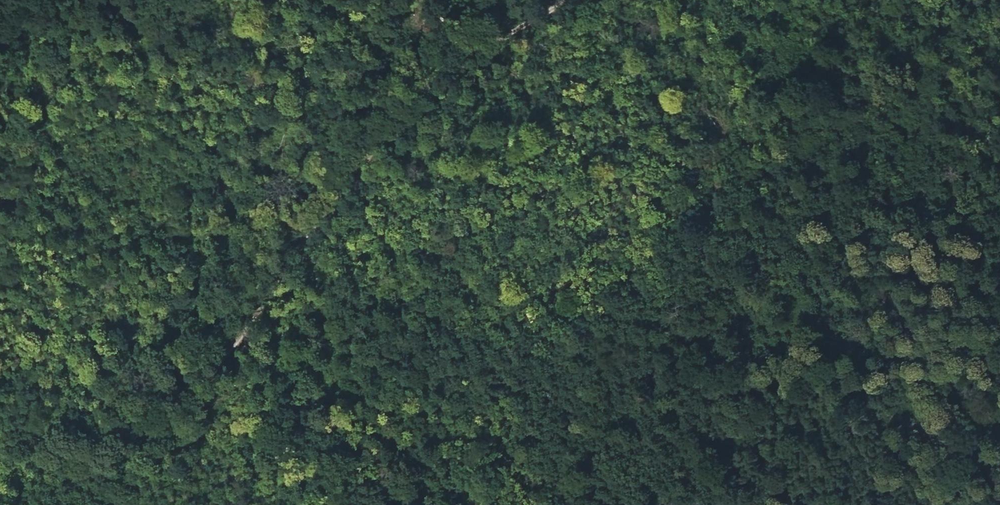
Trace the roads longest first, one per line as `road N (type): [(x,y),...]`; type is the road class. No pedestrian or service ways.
road 1 (track): [(95,504),(225,353),(349,173),(450,73),(559,0)]

